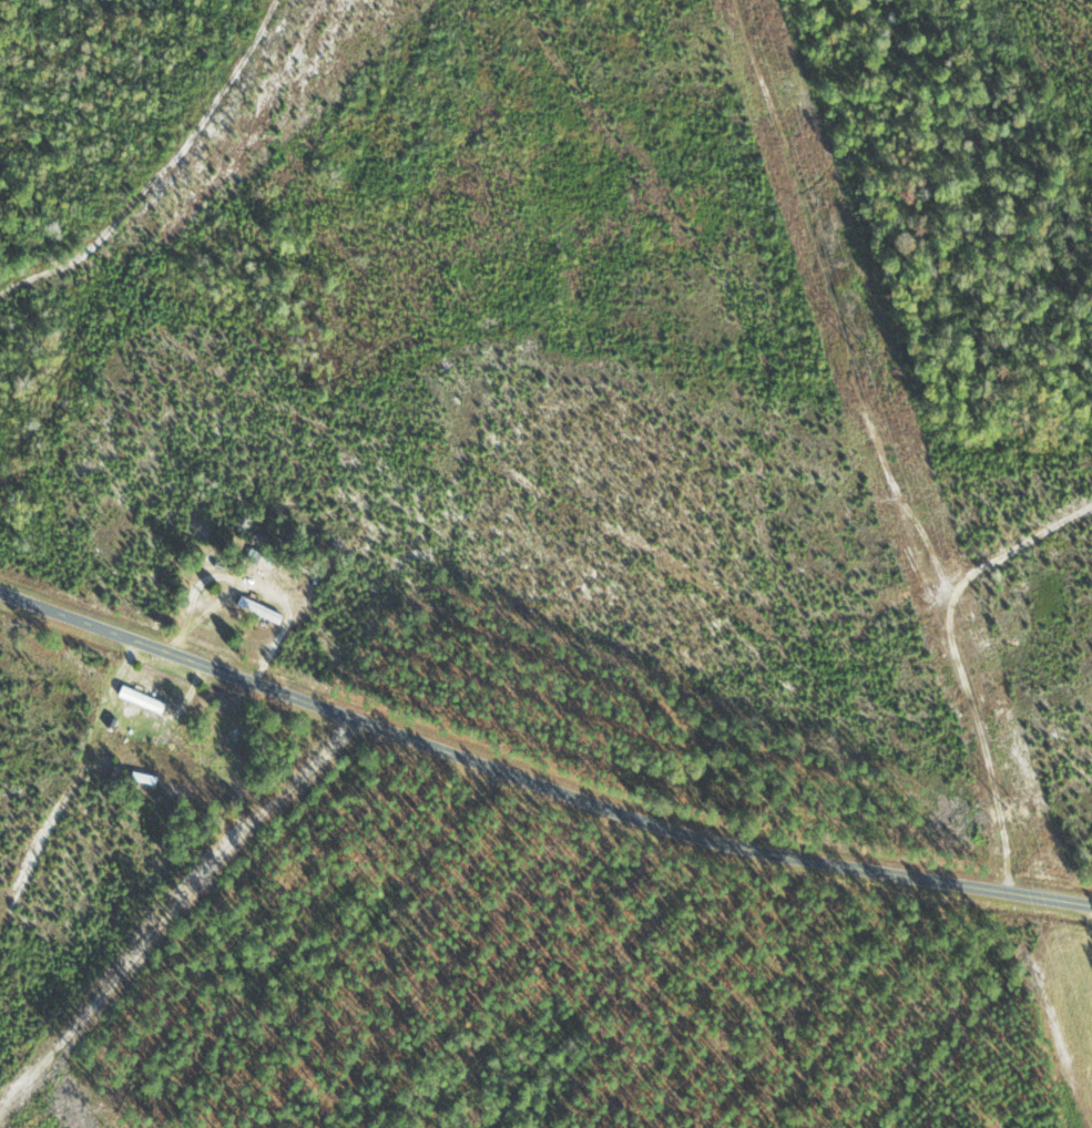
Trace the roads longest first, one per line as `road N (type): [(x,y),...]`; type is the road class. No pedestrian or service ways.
road 1 (residential): [(1091,900),(874,870),(160,669),(0,613)]
road 2 (residential): [(160,669),(217,572),(309,503),(406,485),(845,555),(988,548),(1091,513)]

